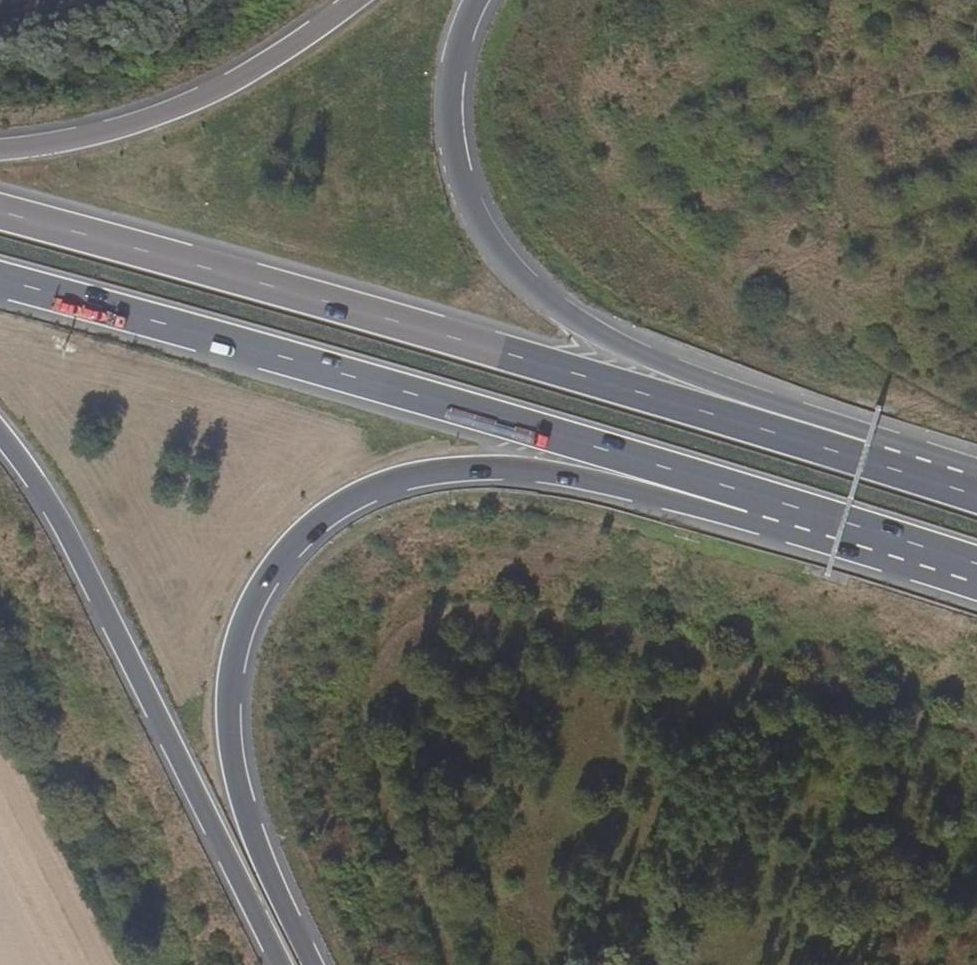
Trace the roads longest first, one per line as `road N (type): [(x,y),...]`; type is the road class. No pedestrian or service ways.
road 1 (trunk): [(314,964),(241,790),(232,707),(251,621),(275,570),(339,508),(436,474),(572,477),(761,508)]
road 2 (trunk): [(875,456),(0,213)]
road 3 (trunk): [(0,280),(191,331),(761,508)]
road 4 (trunk): [(875,456),(565,307),(506,247),(472,166),(470,94),(473,37),(499,0)]
road 5 (trunk): [(0,437),(89,575),(282,964)]
road 6 (trunk): [(373,0),(232,86),(0,142)]
road 7 (trunk): [(761,508),(976,577)]

